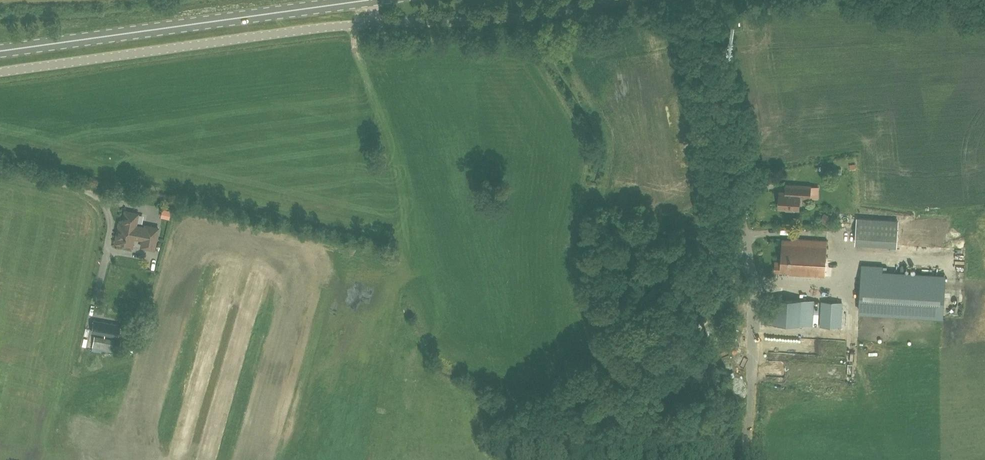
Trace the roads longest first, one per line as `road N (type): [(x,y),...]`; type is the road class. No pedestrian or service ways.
road 1 (unclassified): [(0,72),(612,0)]
road 2 (secondary): [(0,51),(369,0)]
road 3 (unclassified): [(753,329),(754,282),(698,0)]
road 4 (track): [(753,329),(745,459)]

